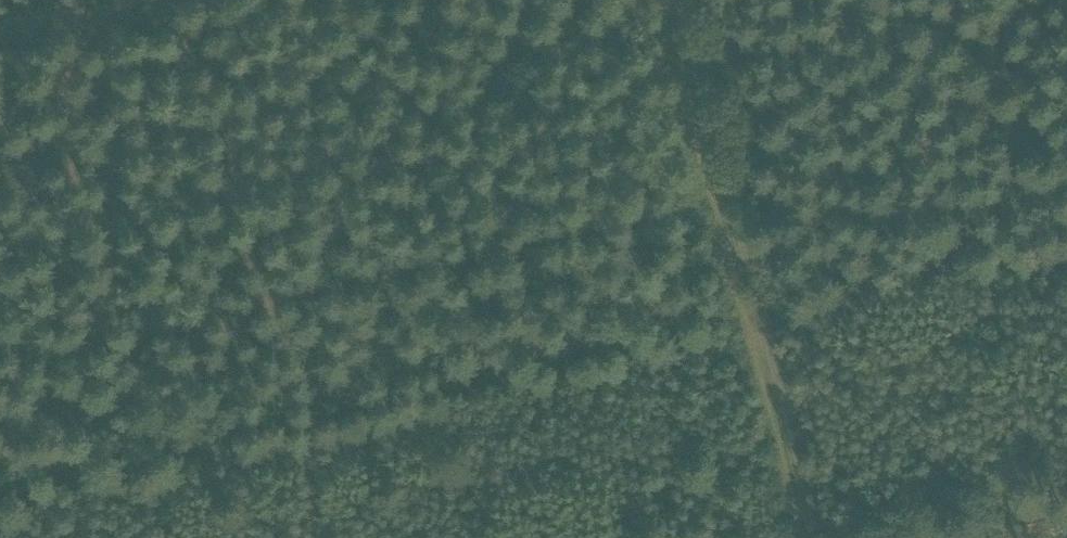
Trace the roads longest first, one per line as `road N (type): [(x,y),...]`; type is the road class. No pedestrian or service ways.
road 1 (track): [(797,537),(659,0)]
road 2 (track): [(130,0),(0,33)]

